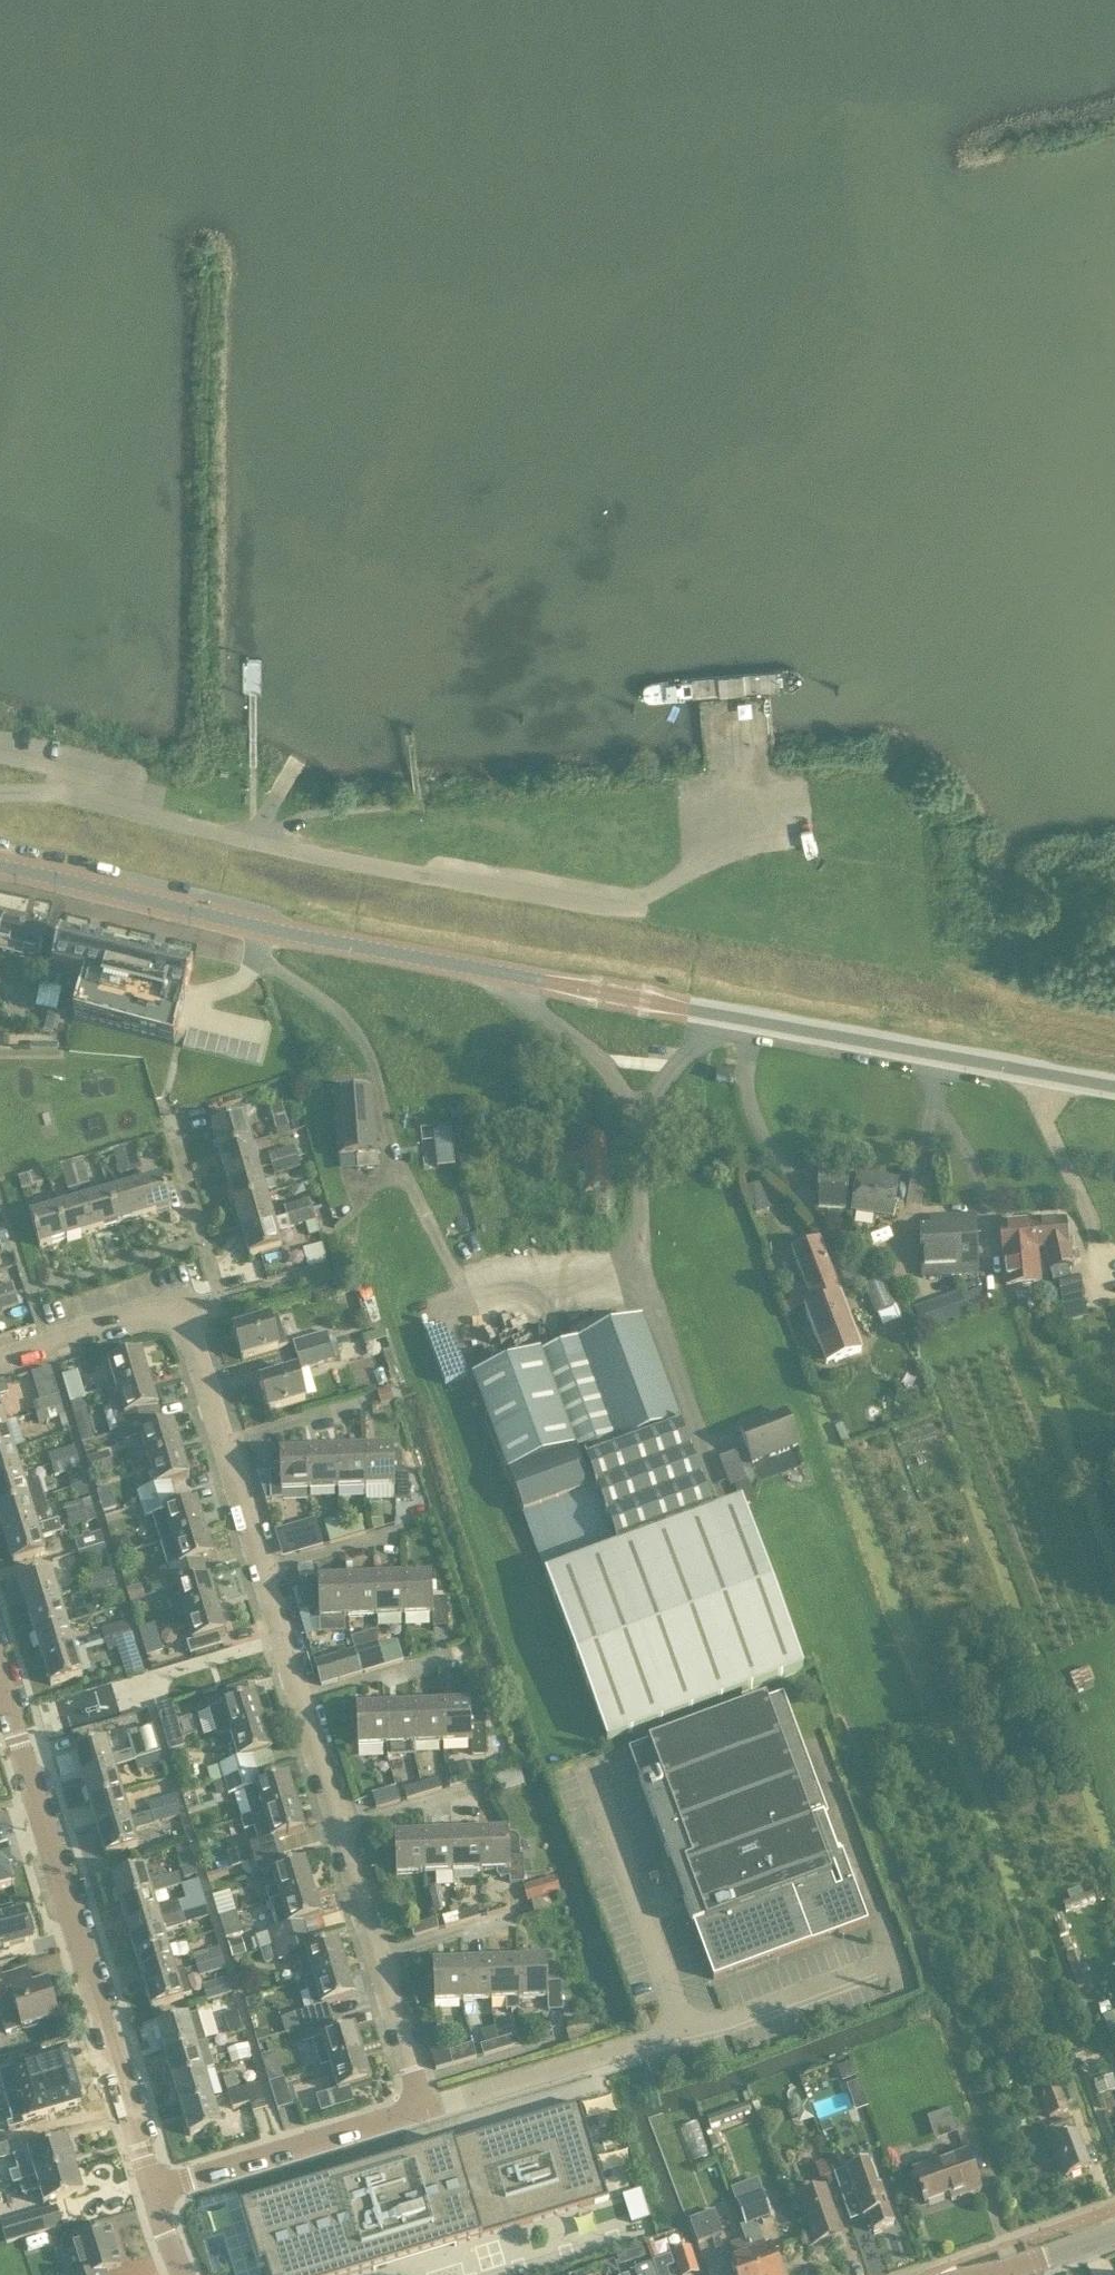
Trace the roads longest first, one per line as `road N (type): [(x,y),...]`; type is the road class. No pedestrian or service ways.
road 1 (tertiary): [(1114,1087),(349,946),(0,868)]
road 2 (residential): [(422,2112),(180,1303)]
road 3 (residential): [(10,1693),(156,2193)]
road 4 (unclassified): [(630,911),(251,839)]
road 5 (residential): [(156,2193),(422,2112)]
road 6 (residential): [(422,2112),(638,2046)]
road 7 (residential): [(180,1303),(219,1291),(170,1115)]
road 8 (residential): [(180,1303),(0,1358)]
road 9 (unclassified): [(73,797),(251,839)]
road 10 (unclassified): [(999,2274),(1114,2233)]

